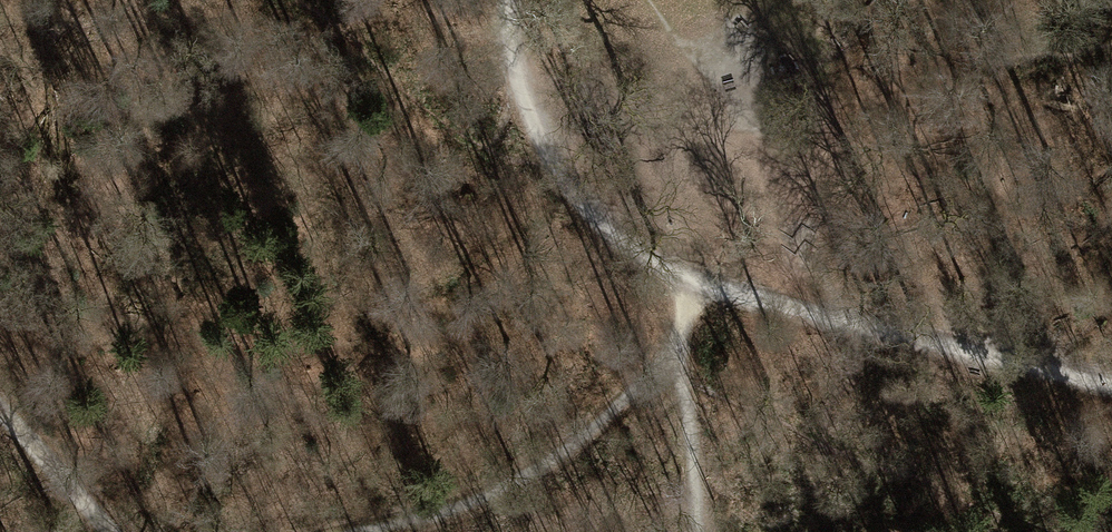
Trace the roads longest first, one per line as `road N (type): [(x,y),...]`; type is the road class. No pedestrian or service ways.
road 1 (track): [(689,278),(1111,382)]
road 2 (track): [(365,531),(479,500),(573,446),(681,345)]
road 3 (track): [(511,0),(512,74),(561,180),(612,232),(689,278)]
road 4 (track): [(689,278),(681,345),(701,531)]
road 5 (track): [(106,531),(0,416)]

